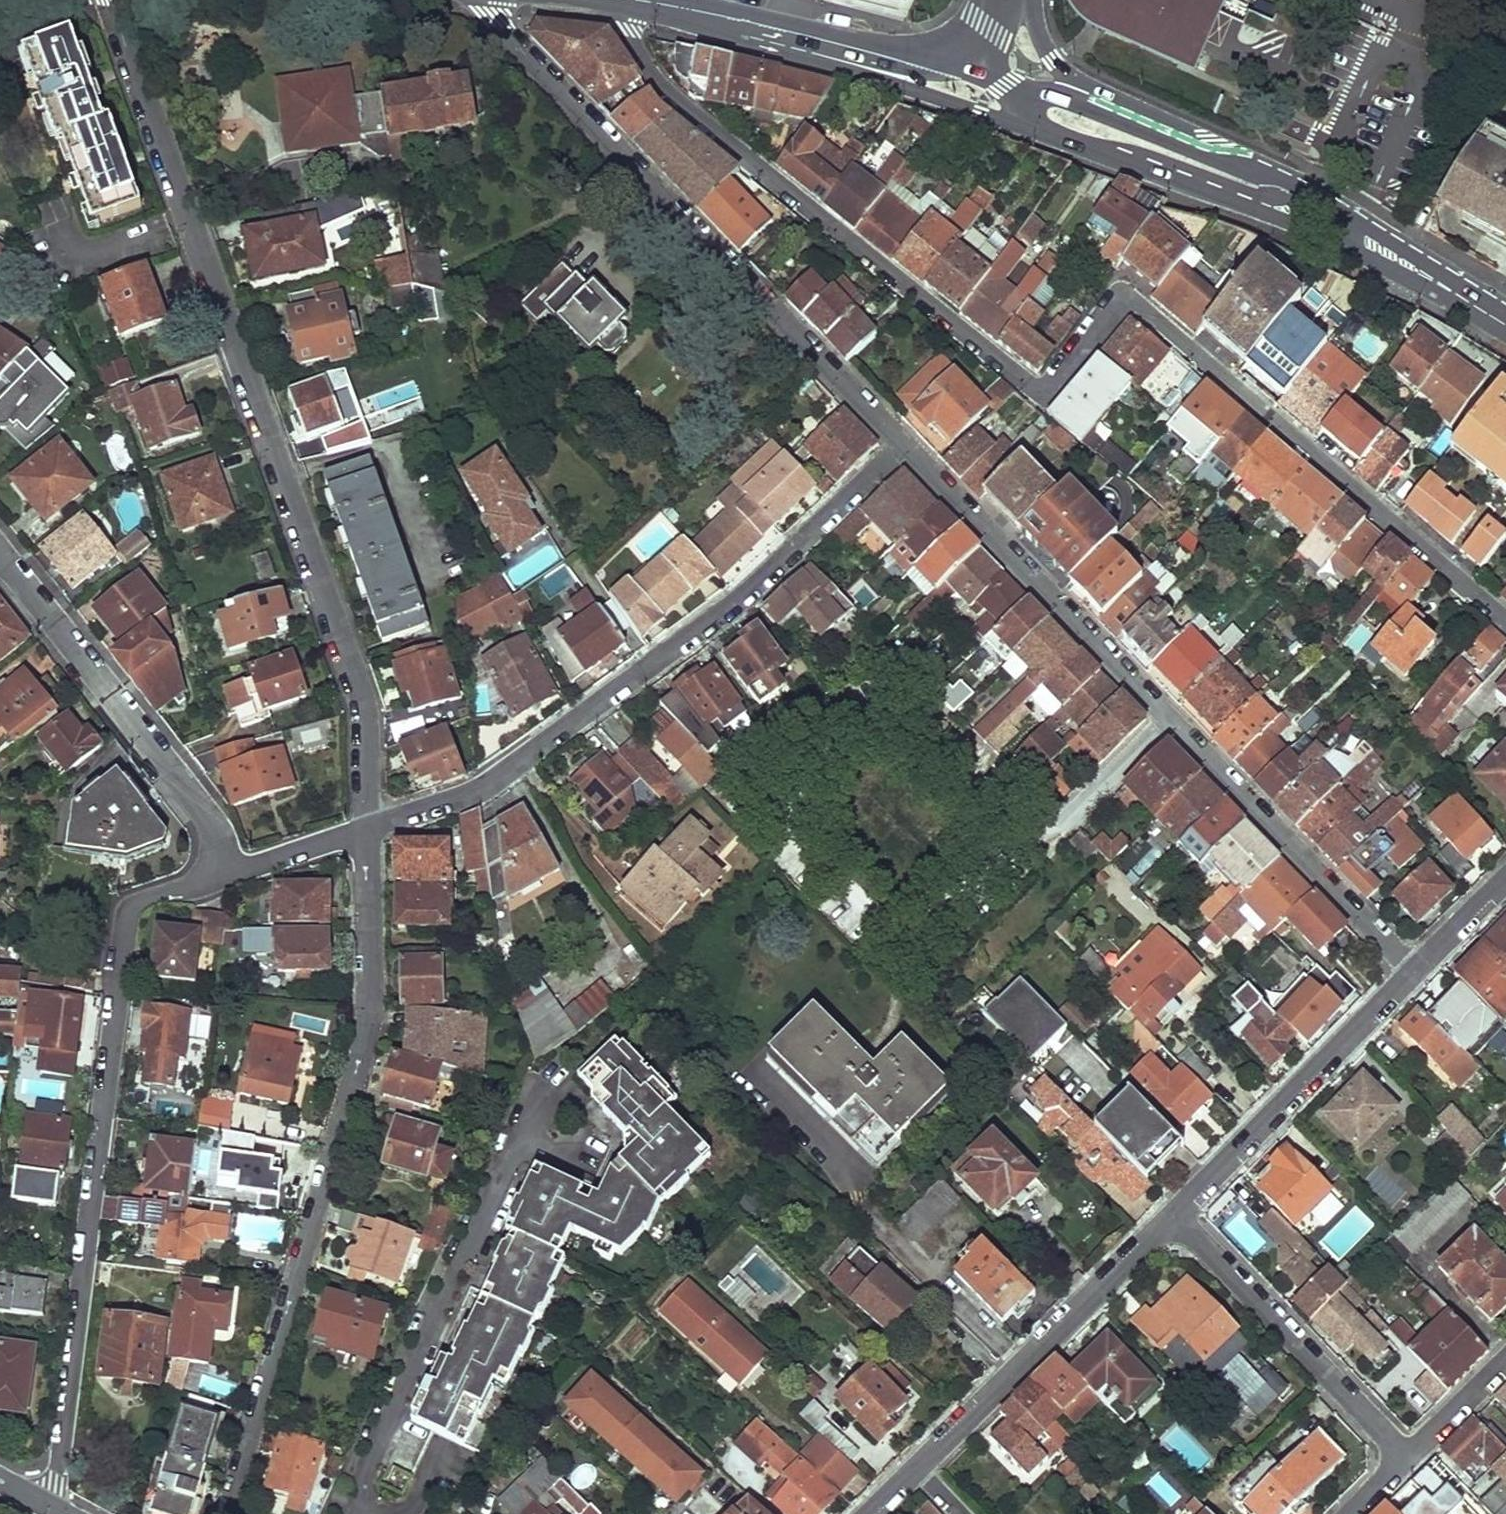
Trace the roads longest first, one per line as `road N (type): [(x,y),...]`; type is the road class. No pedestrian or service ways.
road 1 (residential): [(630,0),(629,35),(660,85),(1028,386),(1052,385),(1115,309),(1128,302),(1141,307),(1505,621)]
road 2 (residential): [(109,0),(361,696),(369,830)]
road 3 (residential): [(903,444),(1417,970)]
road 4 (residential): [(225,877),(131,909),(54,1513)]
road 5 (residential): [(226,1513),(372,1022),(369,830)]
road 6 (residential): [(903,444),(741,595),(492,781),(369,830)]
road 7 (residential): [(489,0),(492,17),(514,42),(903,444)]
road 8 (primary): [(1041,134),(1439,281)]
road 9 (residential): [(0,551),(207,815),(225,877)]
road 10 (primary): [(1439,281),(1309,190),(1118,122)]
road 11 (residential): [(916,1465),(1170,1215)]
road 12 (residential): [(1170,1215),(1417,970)]
road 13 (residential): [(1170,1215),(1405,1460)]
road 14 (primary): [(791,51),(1041,134)]
road 15 (primary): [(886,50),(746,15),(642,0)]
road 16 (secondary): [(791,51),(965,70)]
road 17 (primary): [(636,0),(791,51)]
road 18 (secondary): [(1118,122),(1097,90),(1049,62),(1033,0)]
road 19 (residential): [(369,830),(225,877)]
road 20 (residential): [(1405,1460),(1505,1361)]
road 21 (residential): [(1417,970),(1505,879)]
road 22 (primary): [(1118,122),(1004,82)]

